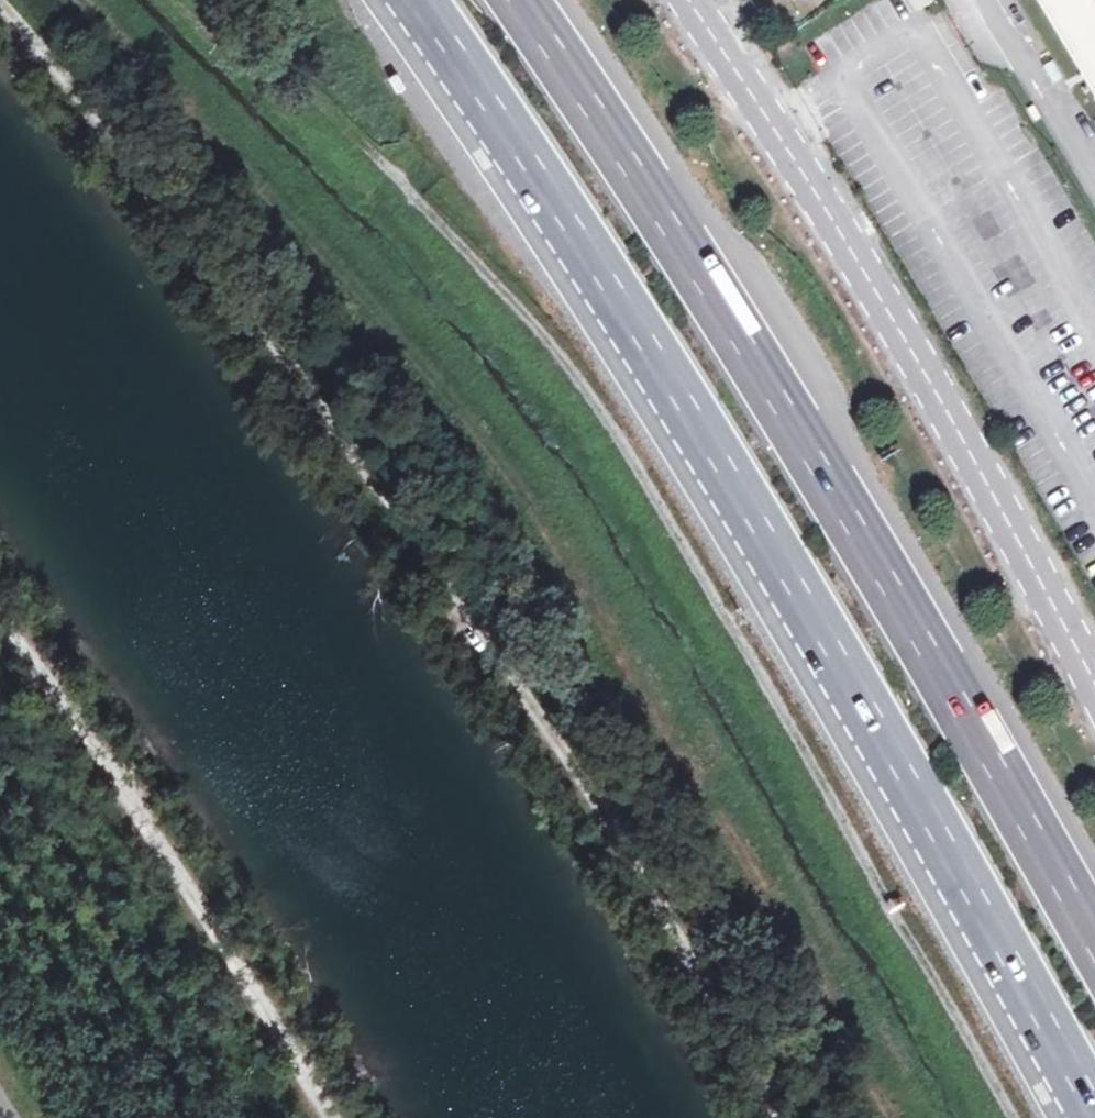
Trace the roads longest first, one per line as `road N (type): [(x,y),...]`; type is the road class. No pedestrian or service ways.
road 1 (track): [(775,1117),(523,678),(198,237),(0,7)]
road 2 (motorway): [(418,0),(549,188),(815,619),(1094,1106)]
road 3 (motorway): [(1094,914),(755,327),(533,0)]
road 4 (unclassified): [(687,0),(1024,539),(1094,685)]
road 5 (track): [(326,1117),(232,953),(0,615)]

